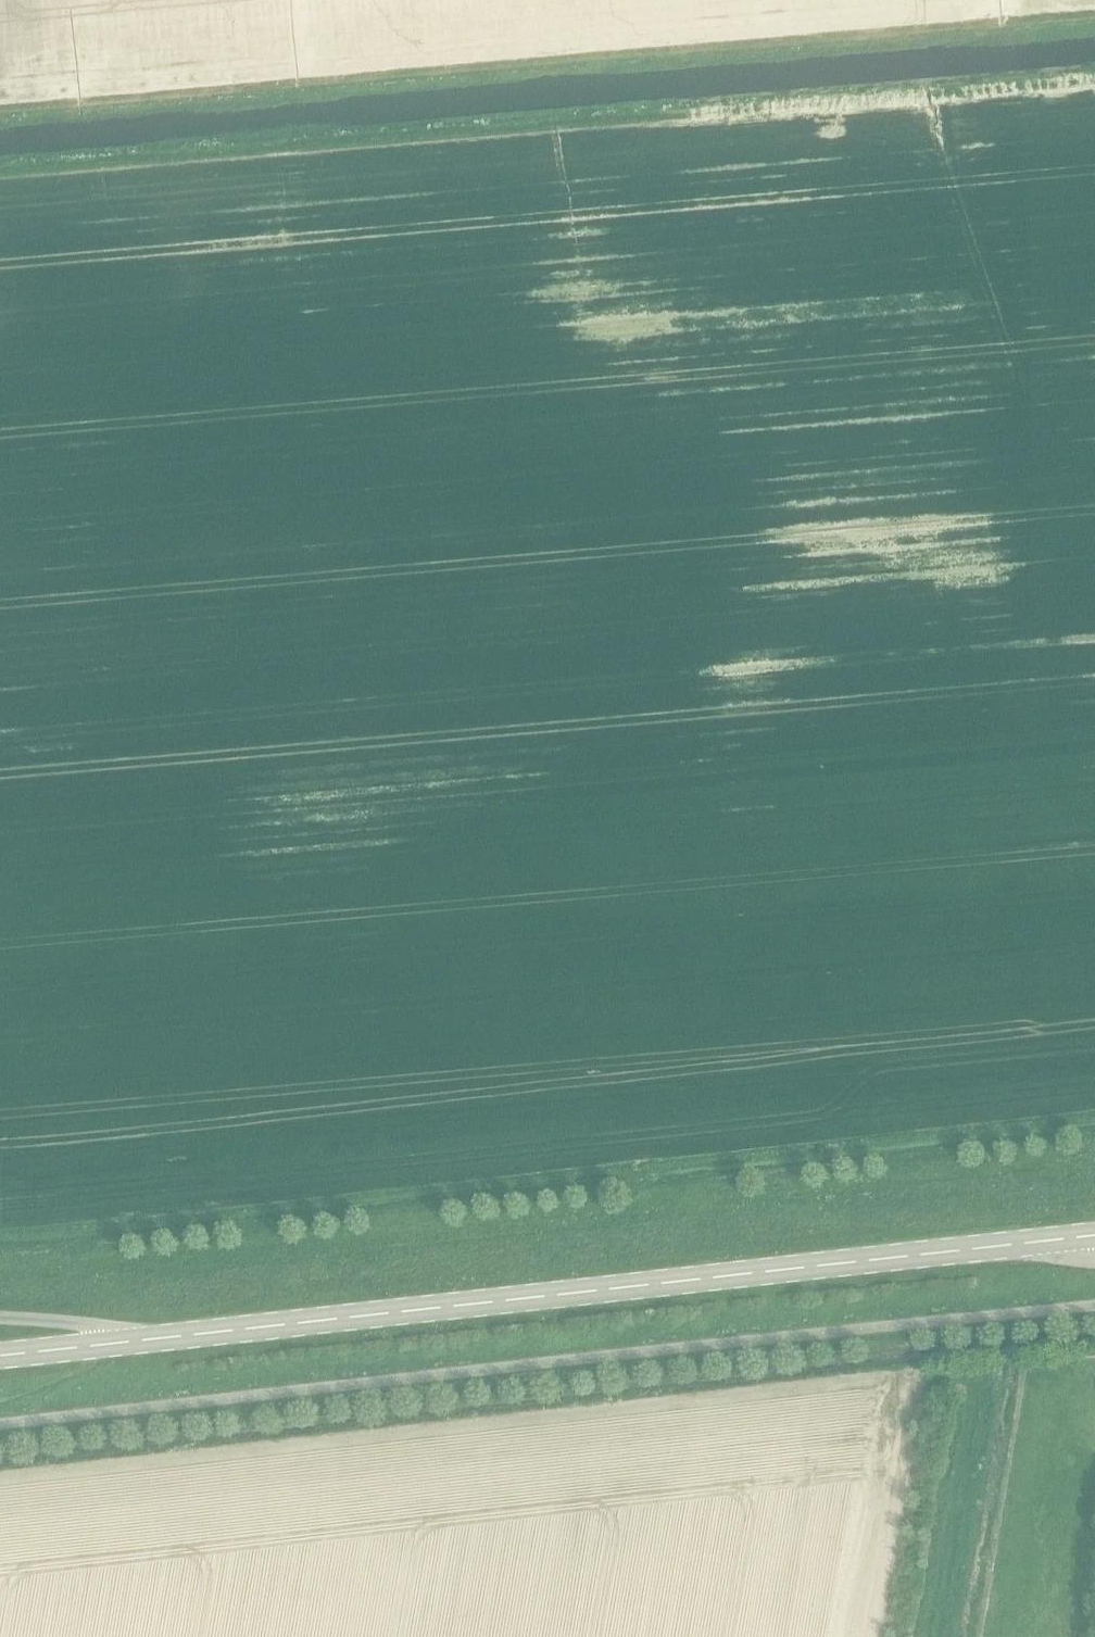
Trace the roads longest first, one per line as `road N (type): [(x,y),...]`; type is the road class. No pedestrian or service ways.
road 1 (secondary): [(112,1343),(1086,1236)]
road 2 (unclassified): [(112,1343),(105,1330),(81,1324),(0,1319)]

